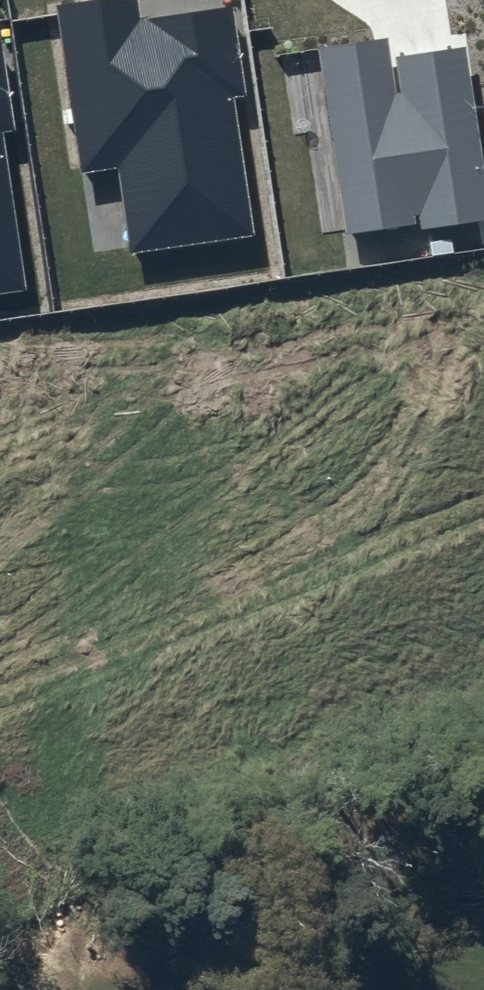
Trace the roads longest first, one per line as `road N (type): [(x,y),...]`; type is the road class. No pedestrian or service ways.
road 1 (residential): [(483,784),(0,852)]

